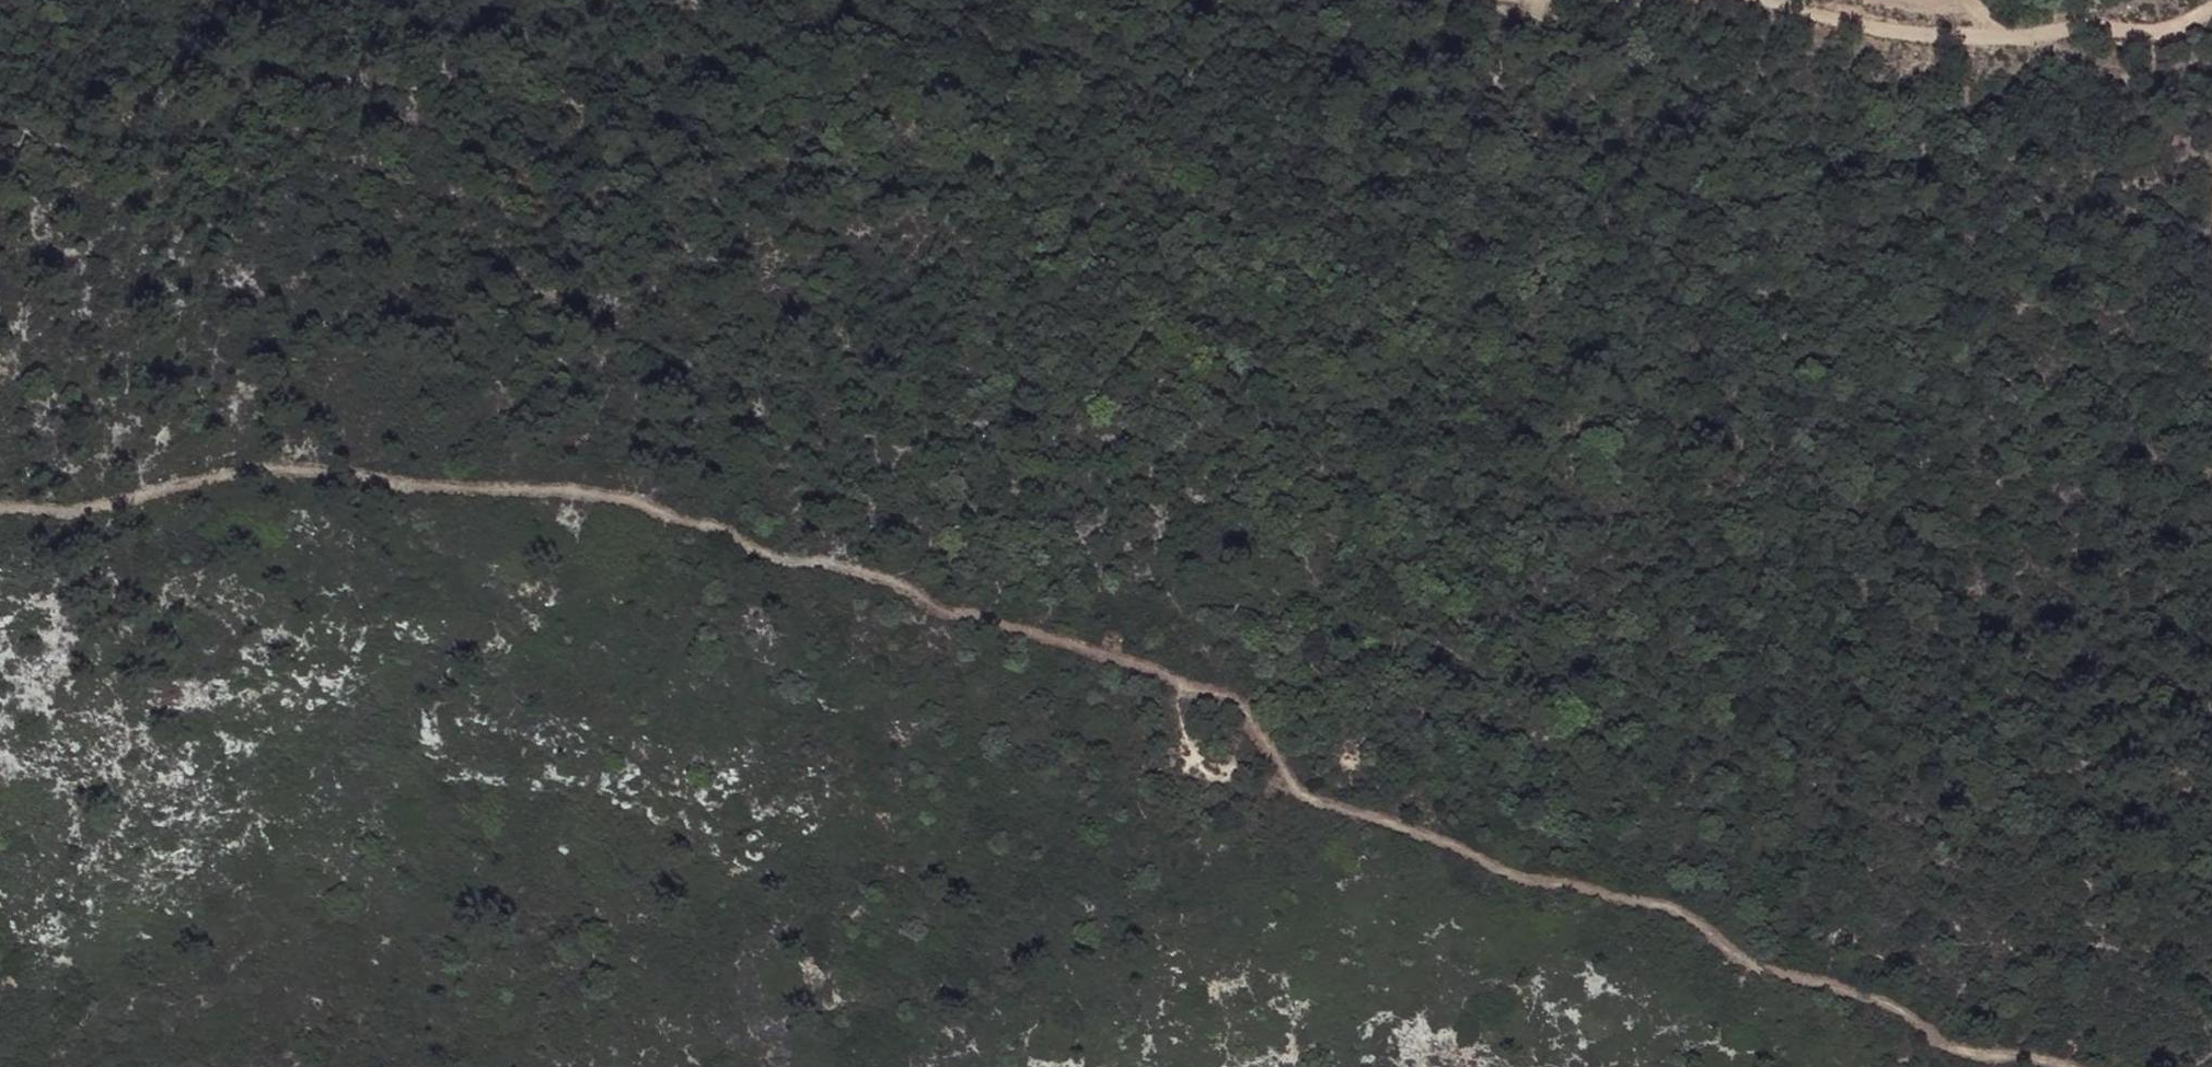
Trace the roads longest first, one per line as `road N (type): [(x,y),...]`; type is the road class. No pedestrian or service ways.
road 1 (track): [(2211,15),(2179,32),(1948,43),(1841,26),(1781,0)]

